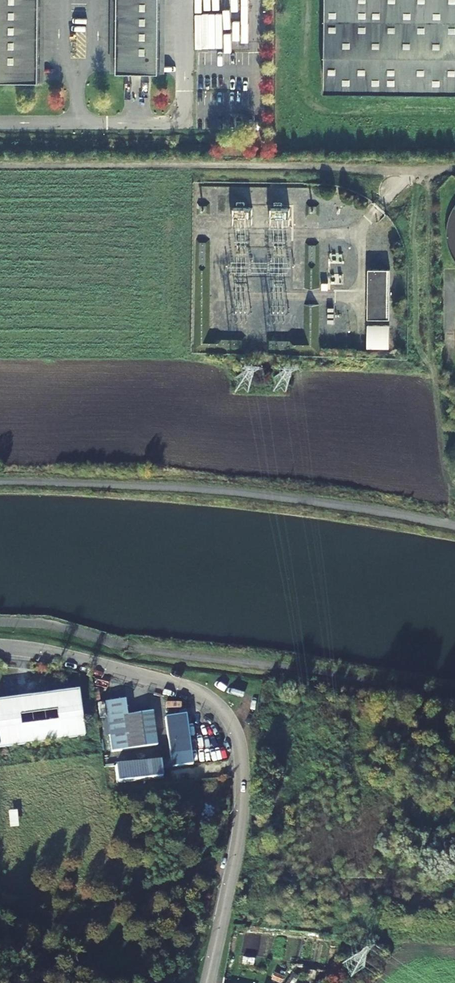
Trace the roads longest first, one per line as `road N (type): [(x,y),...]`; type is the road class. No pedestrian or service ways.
road 1 (unclassified): [(206,982),(243,771),(230,718),(181,686),(0,647)]
road 2 (track): [(427,171),(0,163)]
road 3 (track): [(417,170),(417,342),(431,365)]

